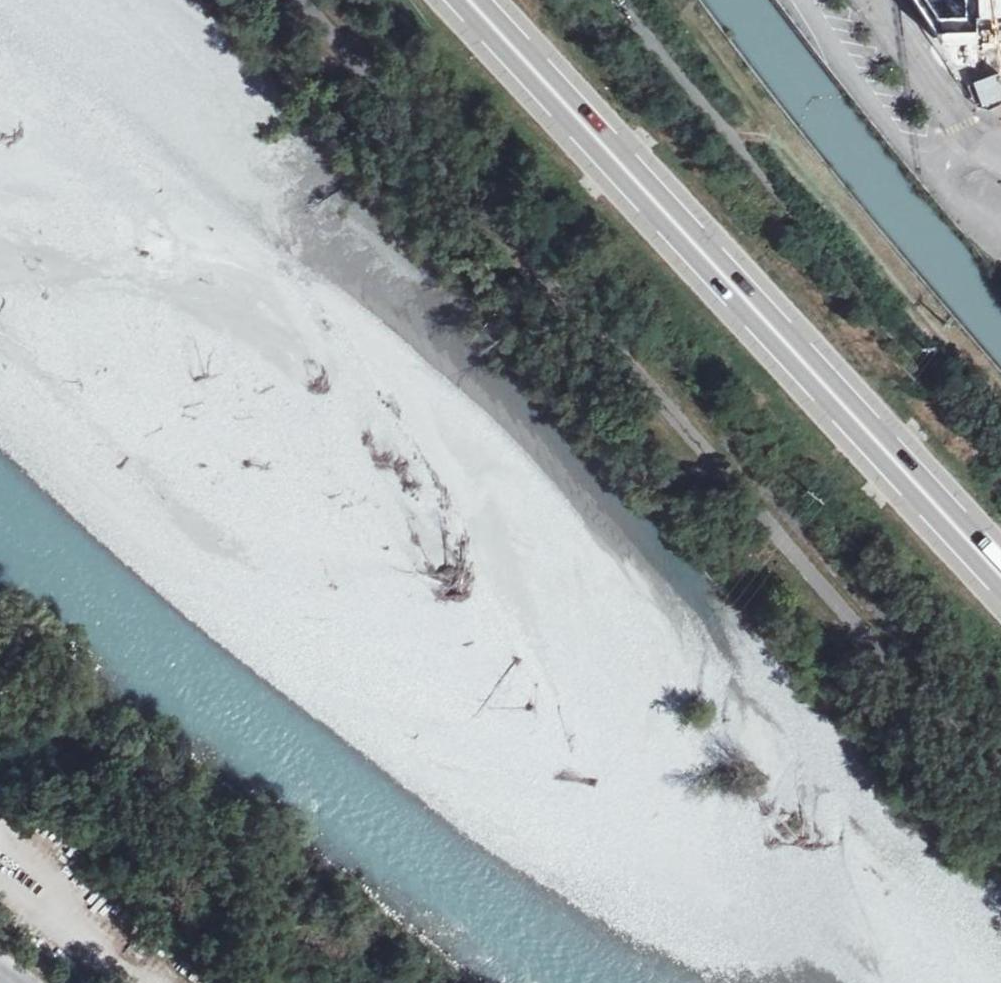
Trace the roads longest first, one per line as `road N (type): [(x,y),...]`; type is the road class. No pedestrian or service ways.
road 1 (trunk): [(470,0),(1000,575)]
road 2 (track): [(639,0),(882,319),(1000,453)]
road 3 (unclassified): [(973,142),(874,0)]

